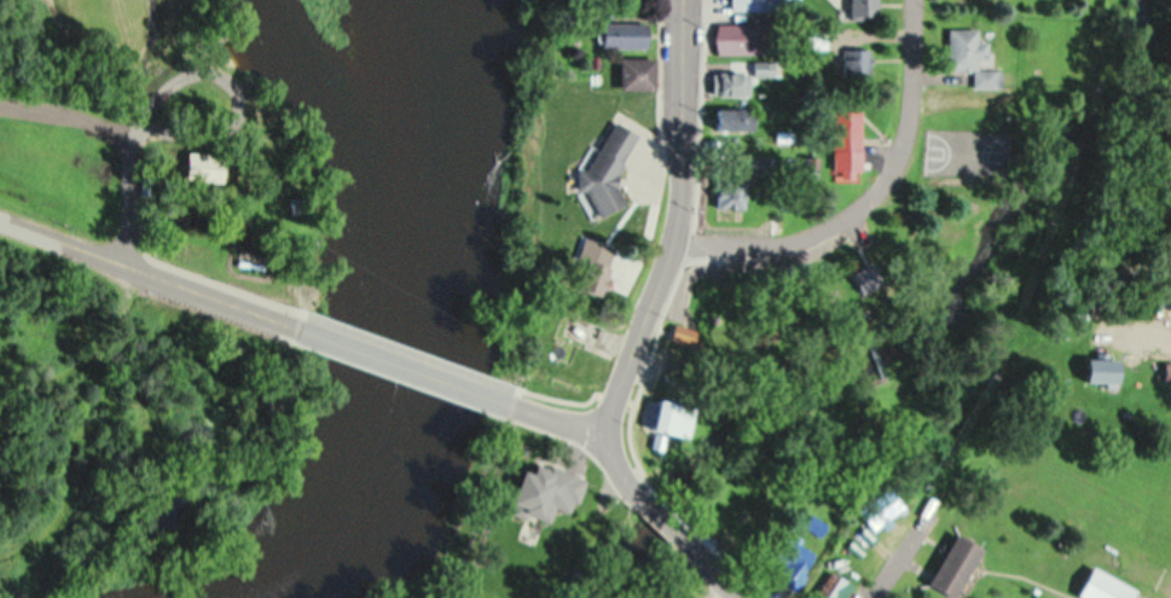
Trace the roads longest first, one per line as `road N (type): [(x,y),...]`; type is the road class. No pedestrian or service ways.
road 1 (secondary): [(610,429),(679,216),(682,0)]
road 2 (residential): [(673,237),(769,243),(823,234),(863,204),(898,162),(909,130),(914,0)]
road 3 (secondary): [(751,597),(636,489),(610,429),(512,400)]
road 4 (secondary): [(302,321),(0,215)]
road 5 (secondary): [(512,400),(302,321)]

